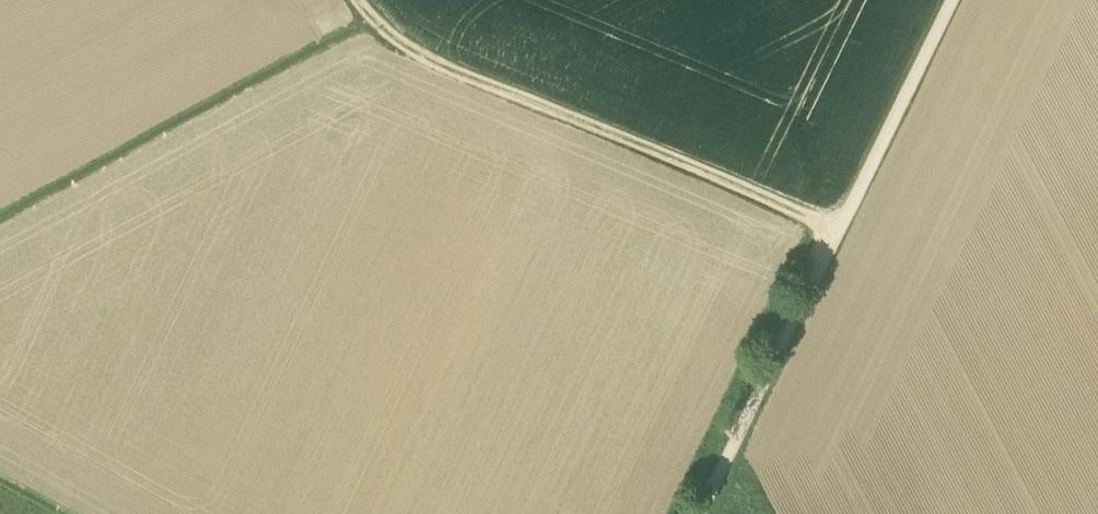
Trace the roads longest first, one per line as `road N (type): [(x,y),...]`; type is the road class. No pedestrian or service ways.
road 1 (track): [(703,513),(952,0)]
road 2 (track): [(353,0),(404,49),(475,84),(840,232)]
road 3 (track): [(371,19),(0,223)]

